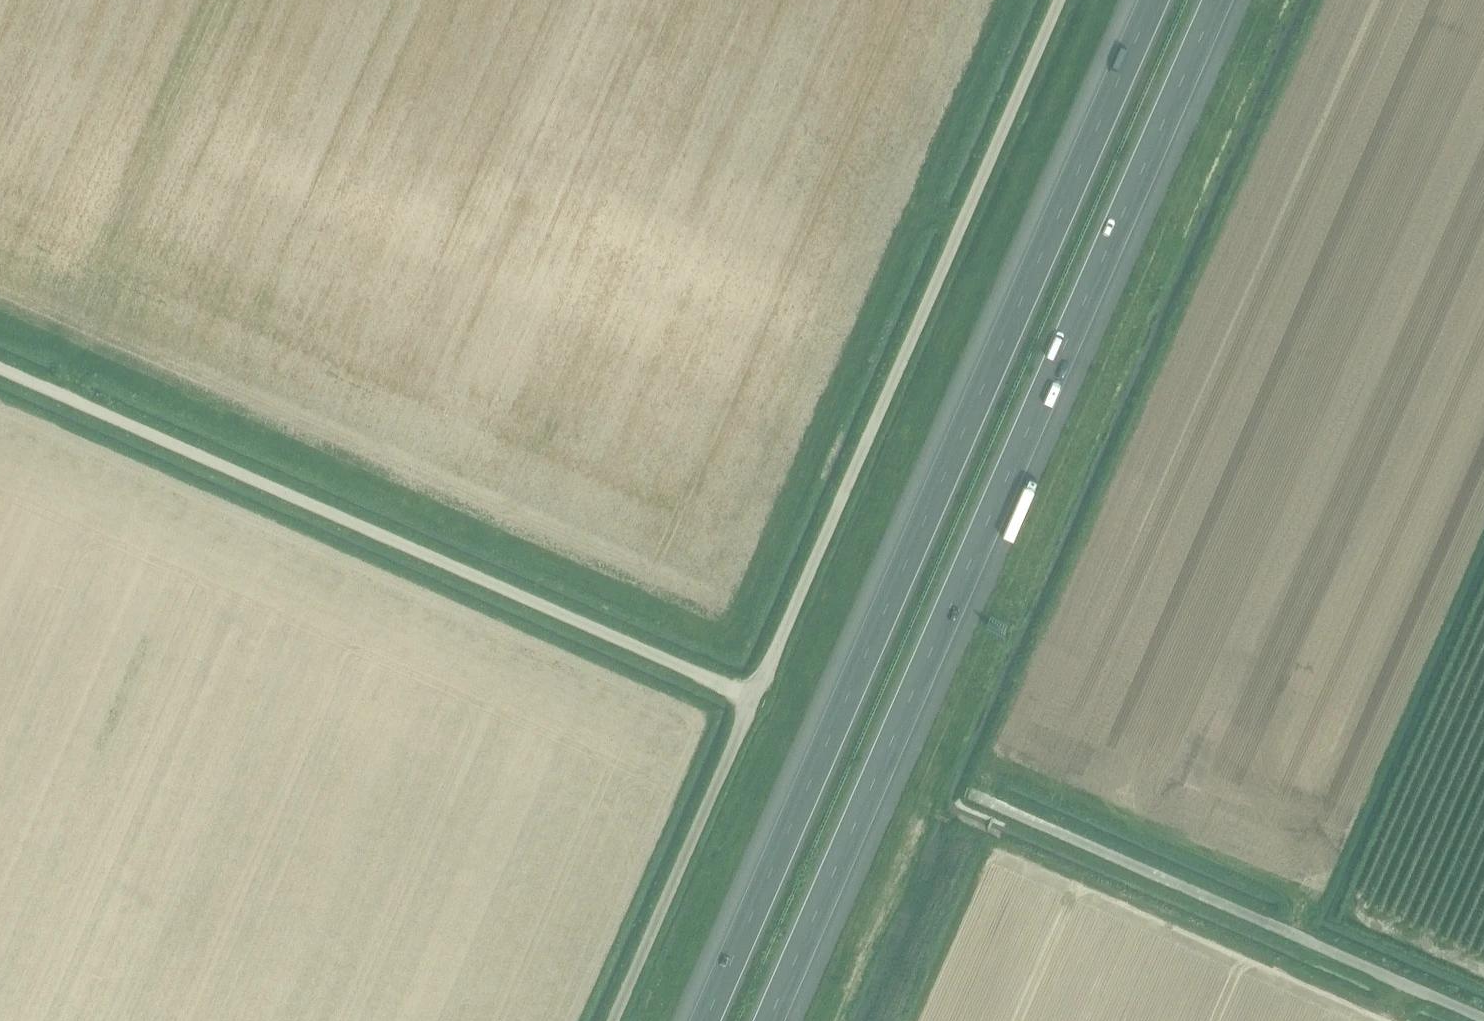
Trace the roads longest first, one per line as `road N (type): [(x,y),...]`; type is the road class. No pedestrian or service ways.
road 1 (motorway): [(769,1020),(1221,0)]
road 2 (motorway): [(1157,0),(706,1020)]
road 3 (unclassified): [(753,698),(0,369)]
road 4 (unclassified): [(1059,0),(753,698)]
road 5 (unclassified): [(1483,1020),(976,796)]
road 6 (unclassified): [(753,698),(611,1020)]

